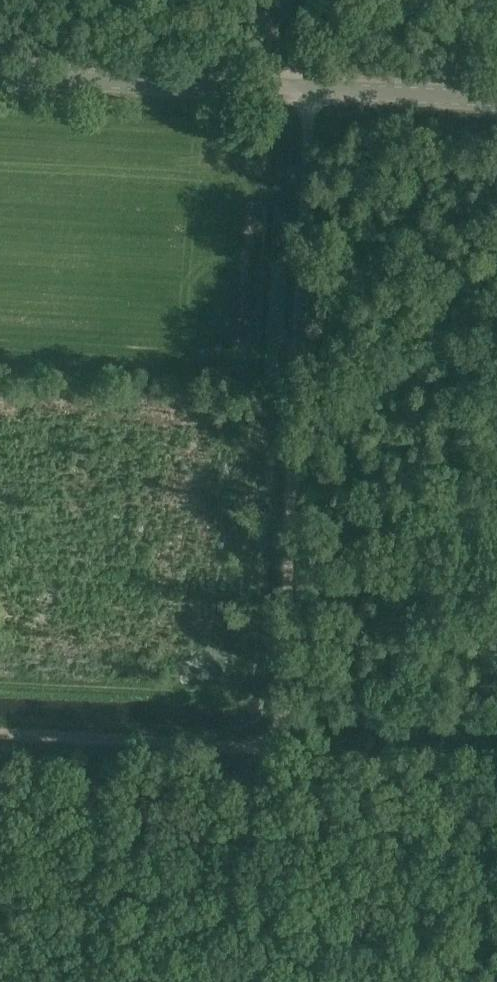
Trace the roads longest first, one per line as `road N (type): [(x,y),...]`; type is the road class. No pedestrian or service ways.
road 1 (track): [(312,0),(281,744)]
road 2 (tertiary): [(496,98),(0,75)]
road 3 (track): [(281,744),(0,730)]
road 4 (track): [(281,744),(277,981)]

